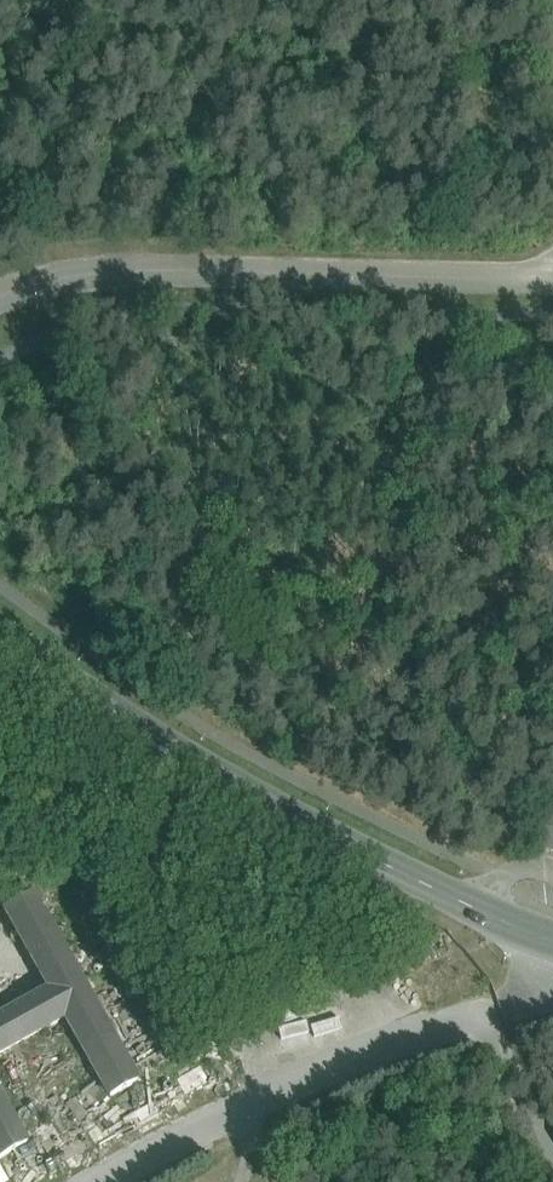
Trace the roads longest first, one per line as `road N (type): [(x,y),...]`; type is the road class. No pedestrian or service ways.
road 1 (tertiary): [(552,942),(445,896),(141,729),(0,630)]
road 2 (unclassified): [(0,299),(82,275),(166,270),(552,278)]

